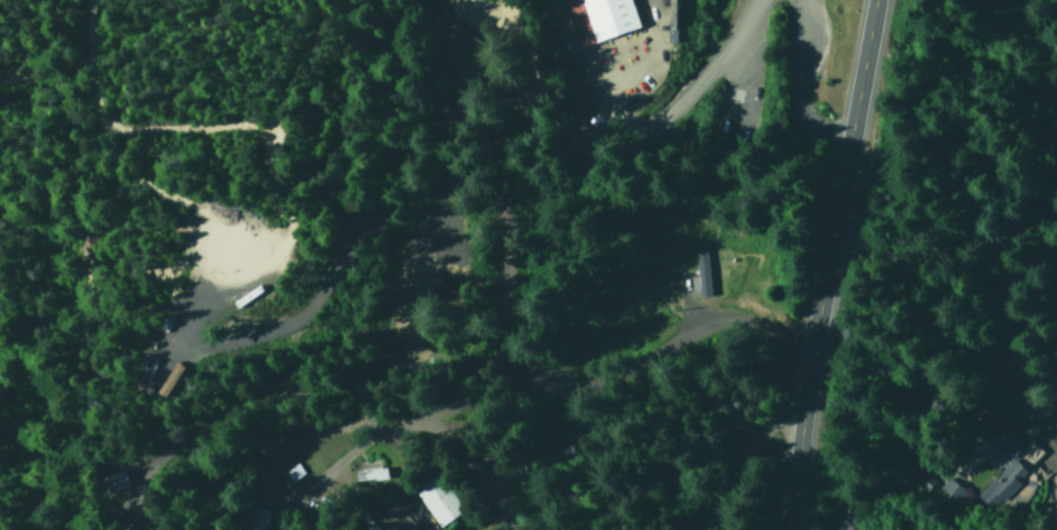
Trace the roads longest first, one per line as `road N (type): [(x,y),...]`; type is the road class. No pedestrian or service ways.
road 1 (trunk): [(786,497),(874,0)]

